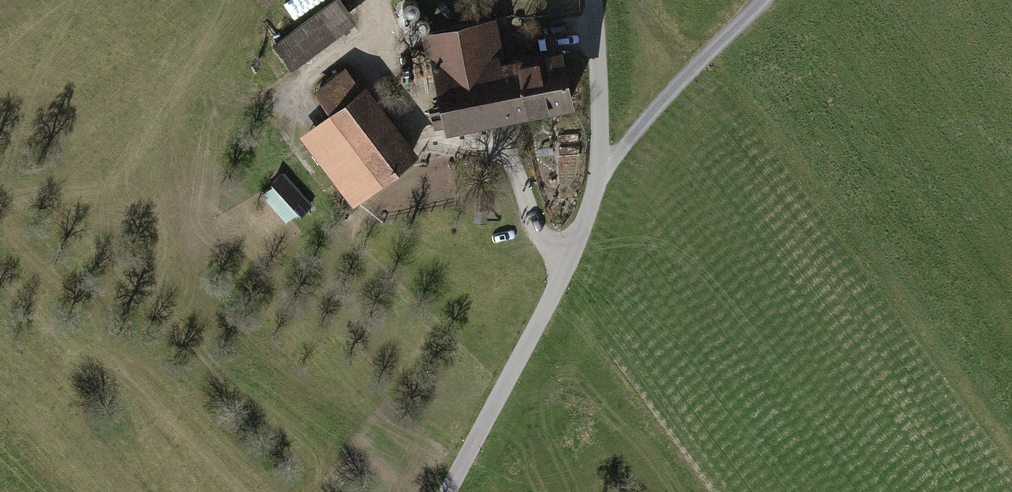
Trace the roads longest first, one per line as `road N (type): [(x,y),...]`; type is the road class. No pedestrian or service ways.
road 1 (unclassified): [(448,491),(570,262),(599,179),(591,0)]
road 2 (track): [(376,0),(430,150),(504,139),(538,230),(570,262)]
road 3 (track): [(599,179),(672,90),(763,0)]

